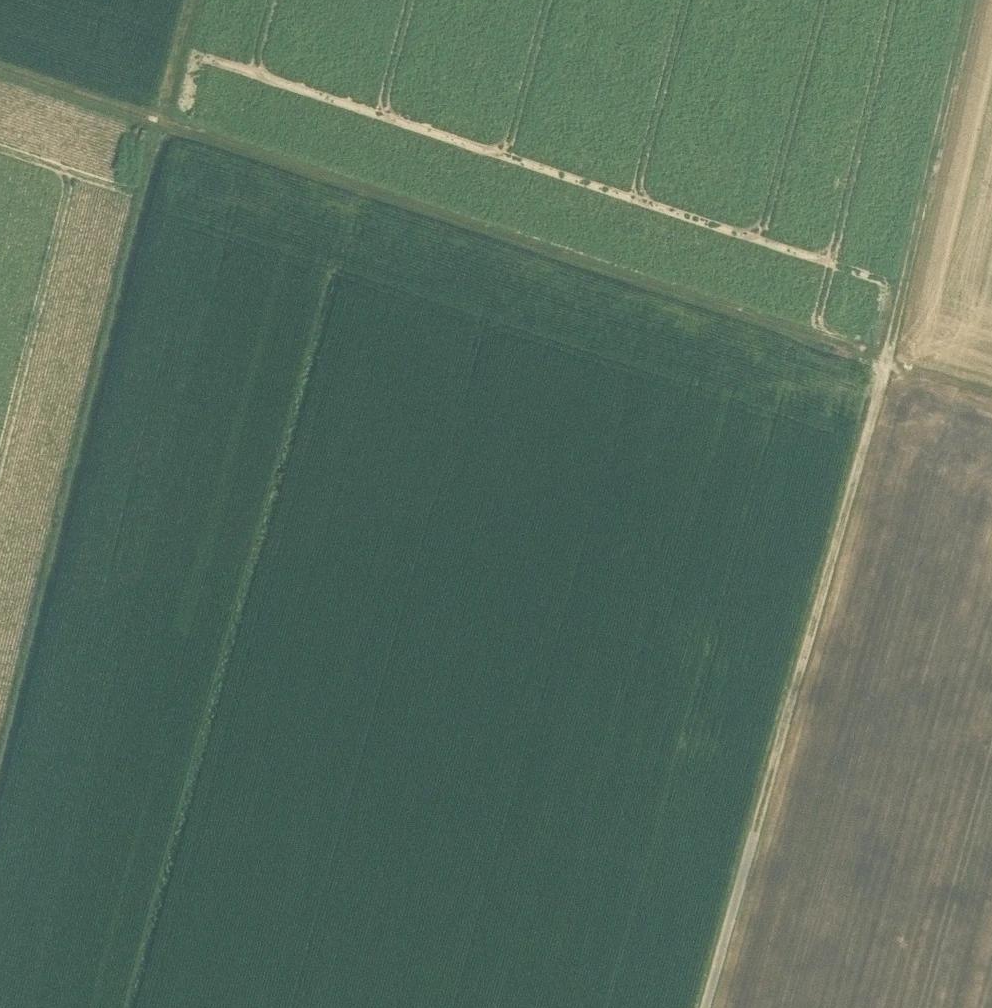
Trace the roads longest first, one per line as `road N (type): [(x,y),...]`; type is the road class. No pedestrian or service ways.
road 1 (track): [(991,404),(0,76)]
road 2 (track): [(984,0),(755,838)]
road 3 (track): [(0,832),(206,0)]
road 4 (track): [(708,1007),(755,838)]

